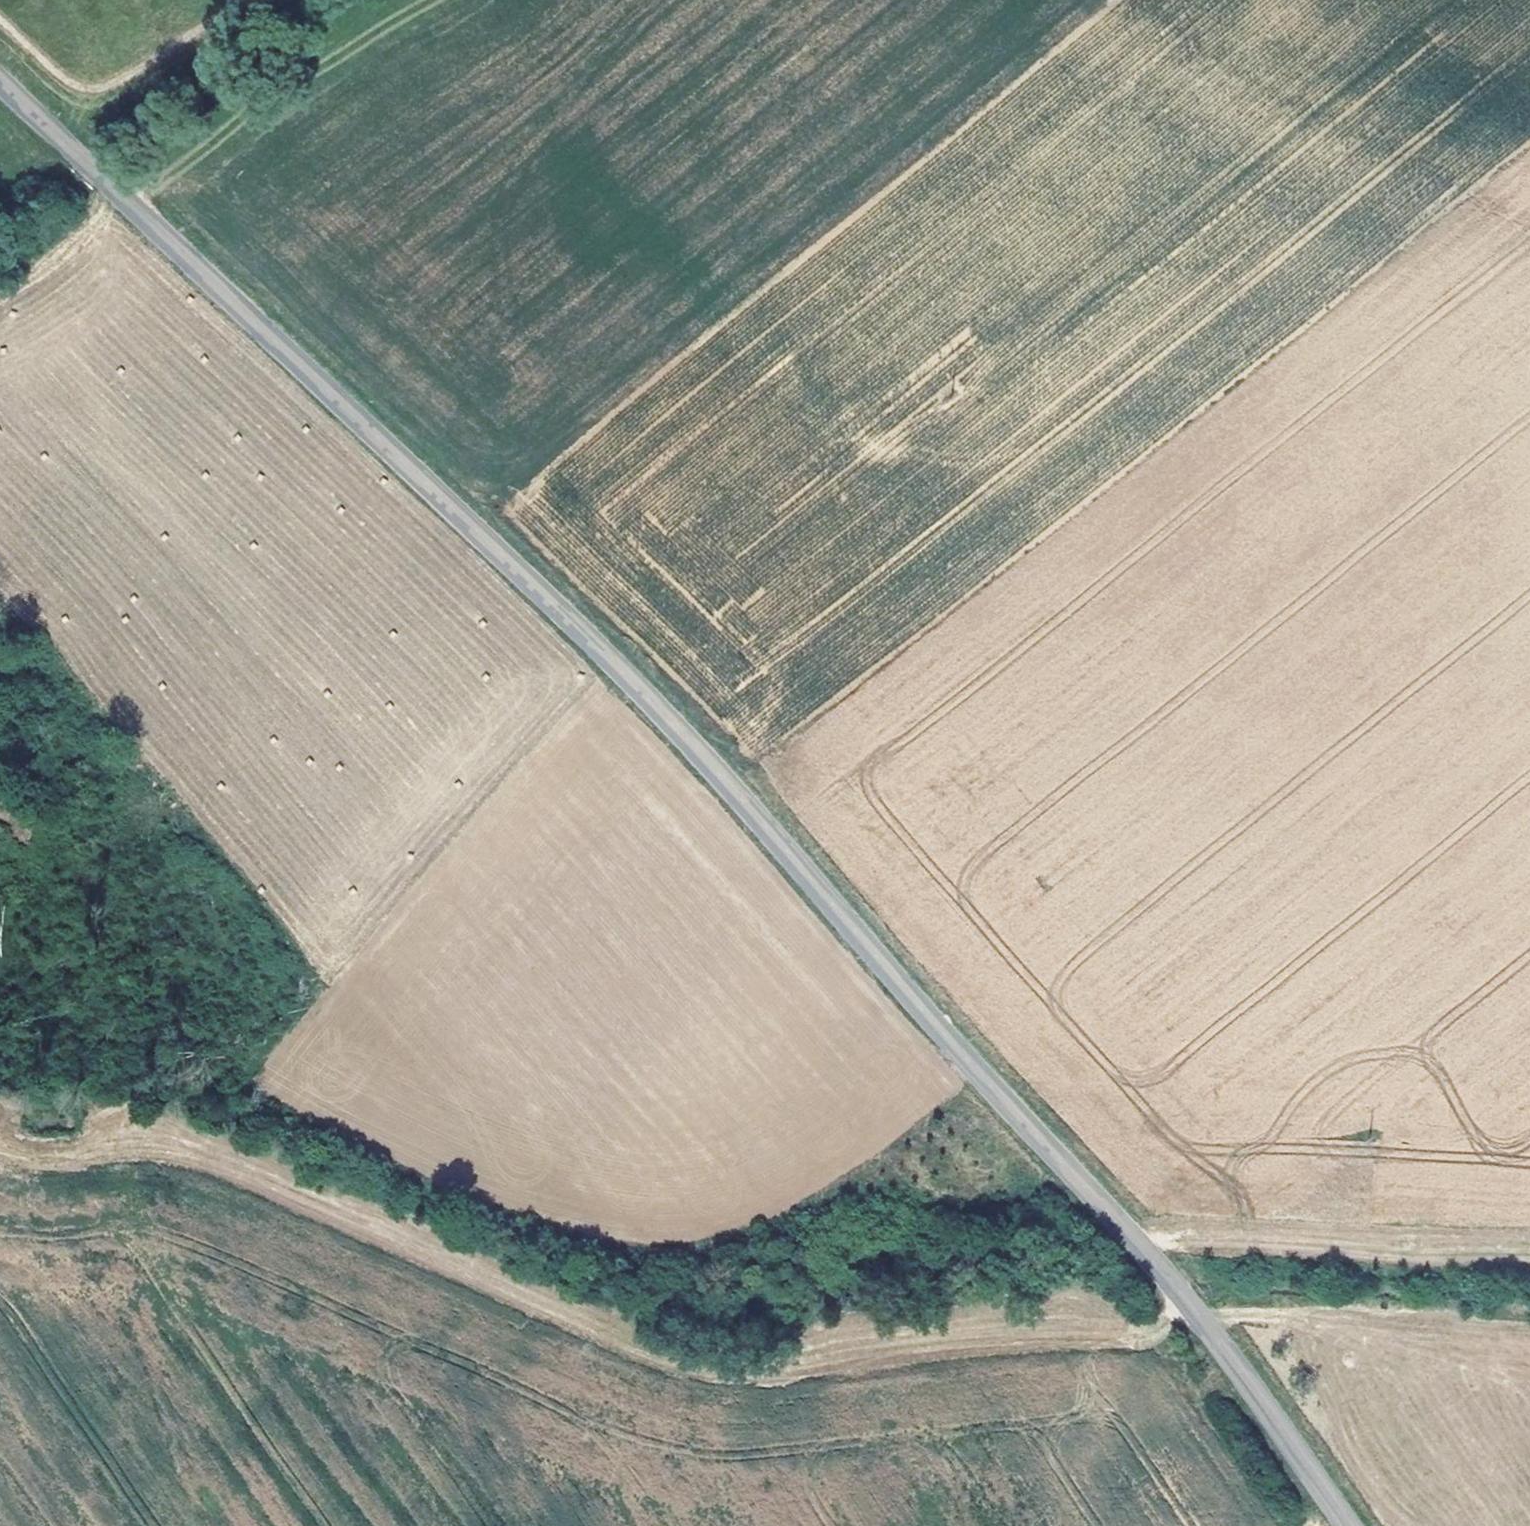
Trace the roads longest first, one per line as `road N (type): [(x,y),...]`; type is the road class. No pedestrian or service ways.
road 1 (tertiary): [(83,160),(710,763),(1142,1247),(1347,1525)]

